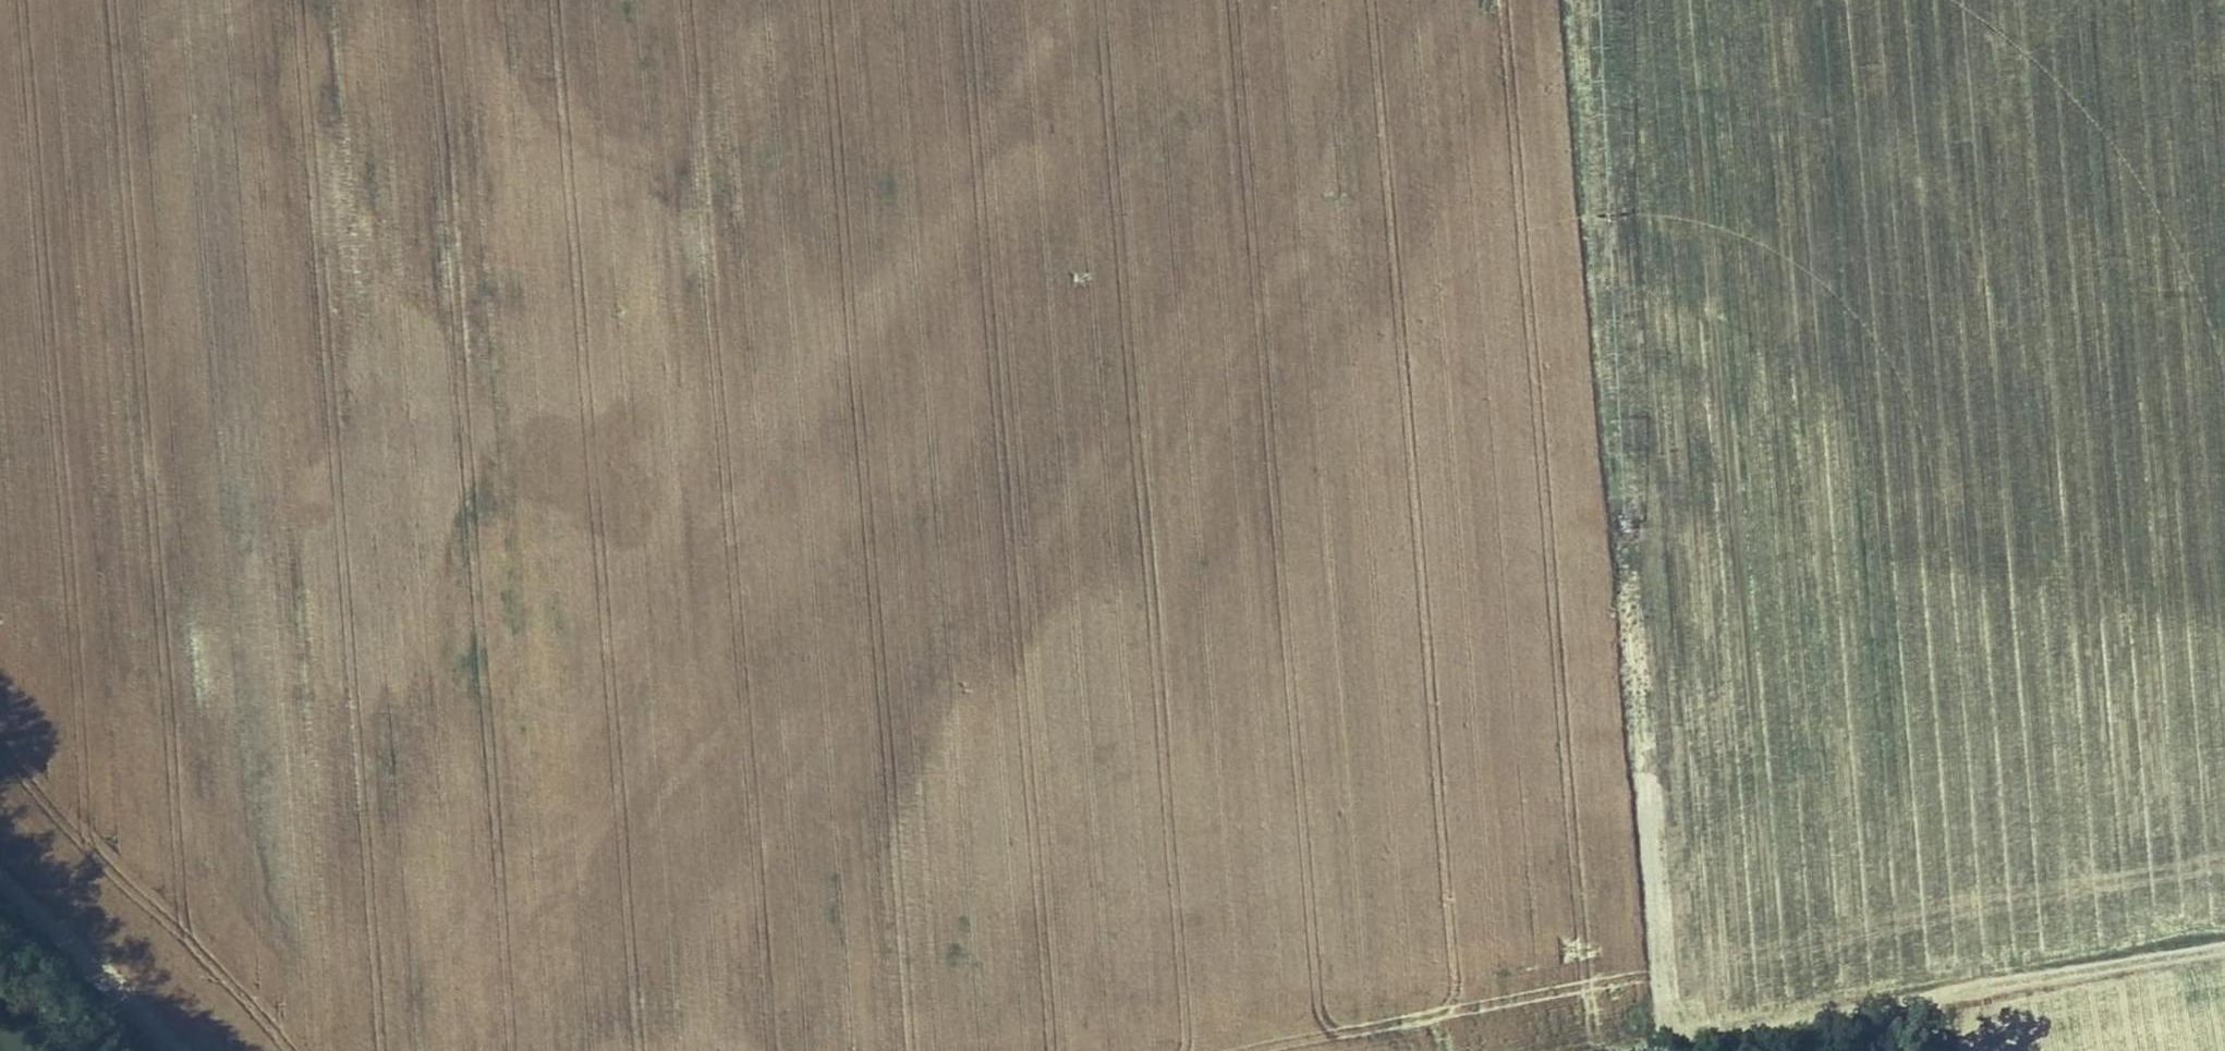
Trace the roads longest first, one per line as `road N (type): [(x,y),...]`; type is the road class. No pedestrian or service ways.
road 1 (track): [(1606,1050),(2224,952)]
road 2 (track): [(167,1050),(0,880)]

